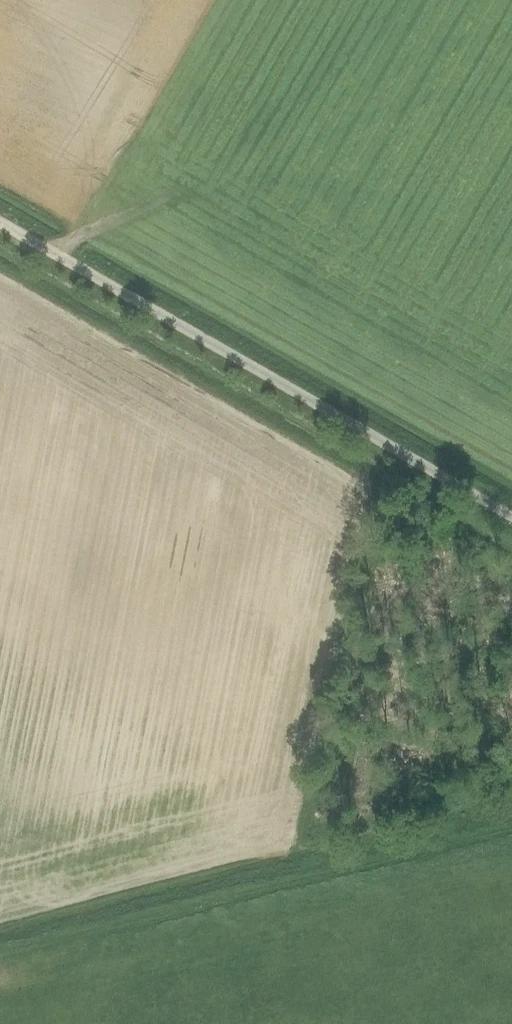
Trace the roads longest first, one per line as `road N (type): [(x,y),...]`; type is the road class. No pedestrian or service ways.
road 1 (unclassified): [(511,525),(0,229)]

